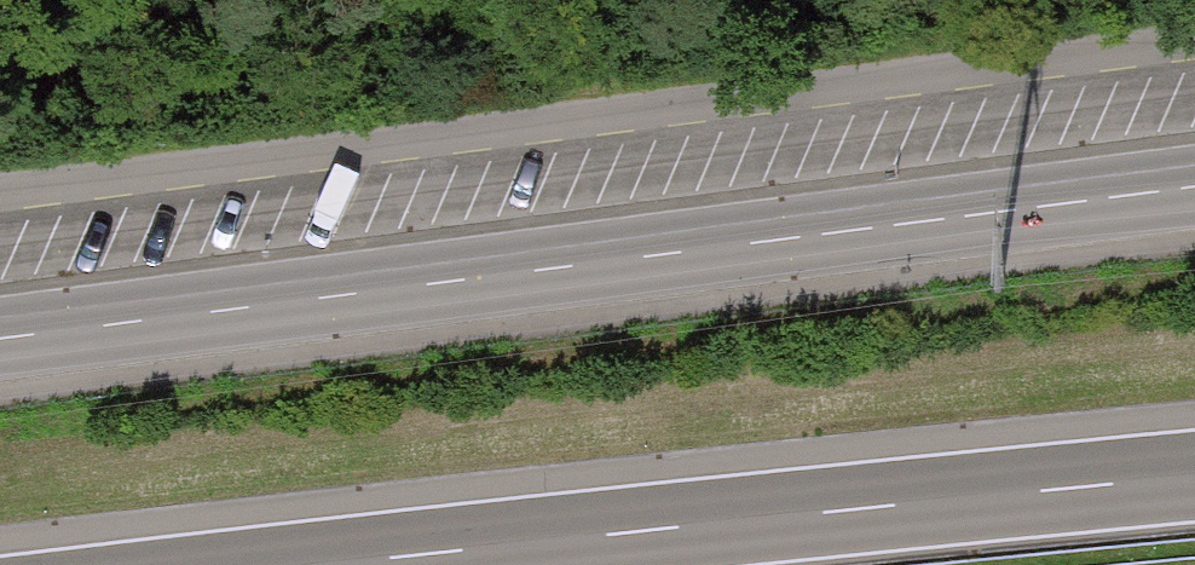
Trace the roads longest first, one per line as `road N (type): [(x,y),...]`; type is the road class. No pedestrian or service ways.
road 1 (tertiary): [(0,338),(1194,185)]
road 2 (motorway): [(1194,477),(338,564)]

